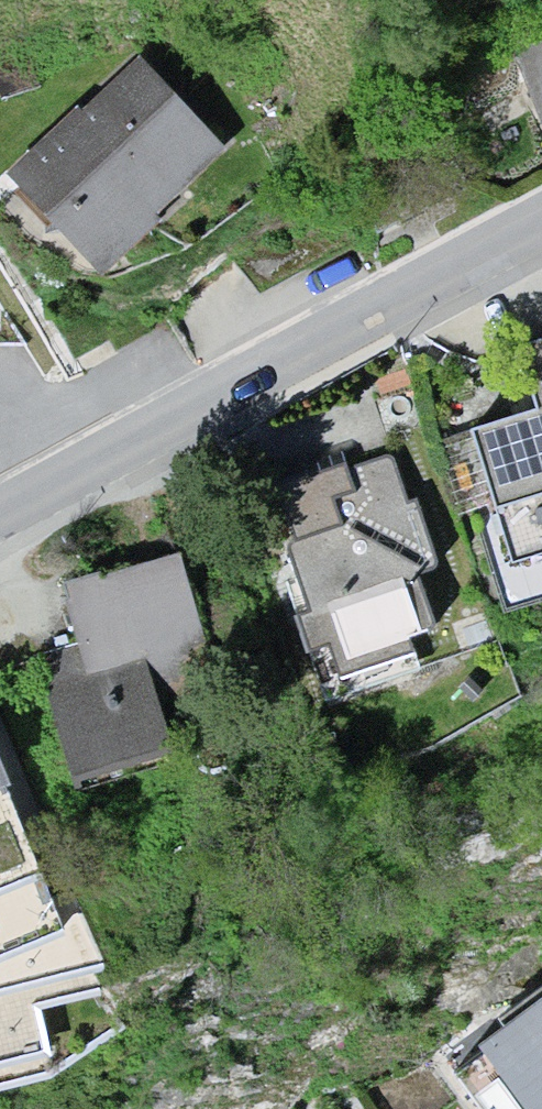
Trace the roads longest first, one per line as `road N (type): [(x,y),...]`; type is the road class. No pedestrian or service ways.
road 1 (tertiary): [(541,230),(0,528)]

